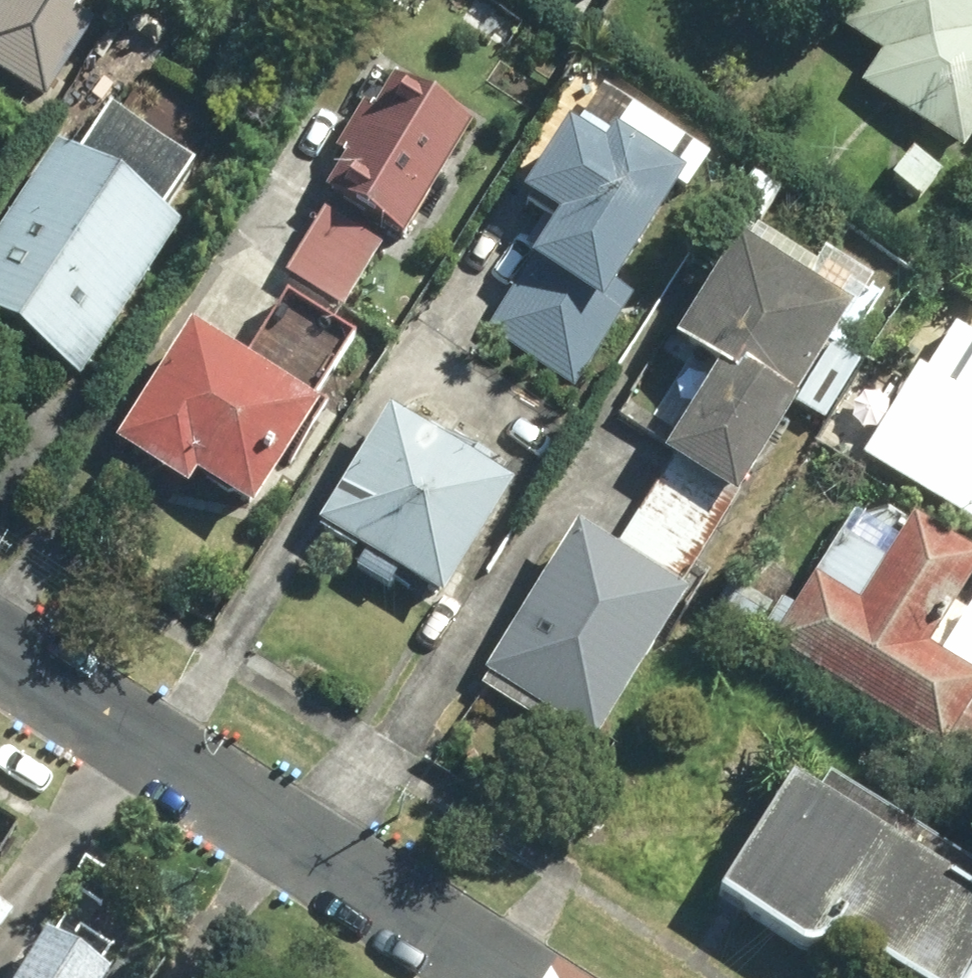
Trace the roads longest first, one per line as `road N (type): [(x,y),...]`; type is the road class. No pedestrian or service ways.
road 1 (residential): [(515,977),(0,650)]

